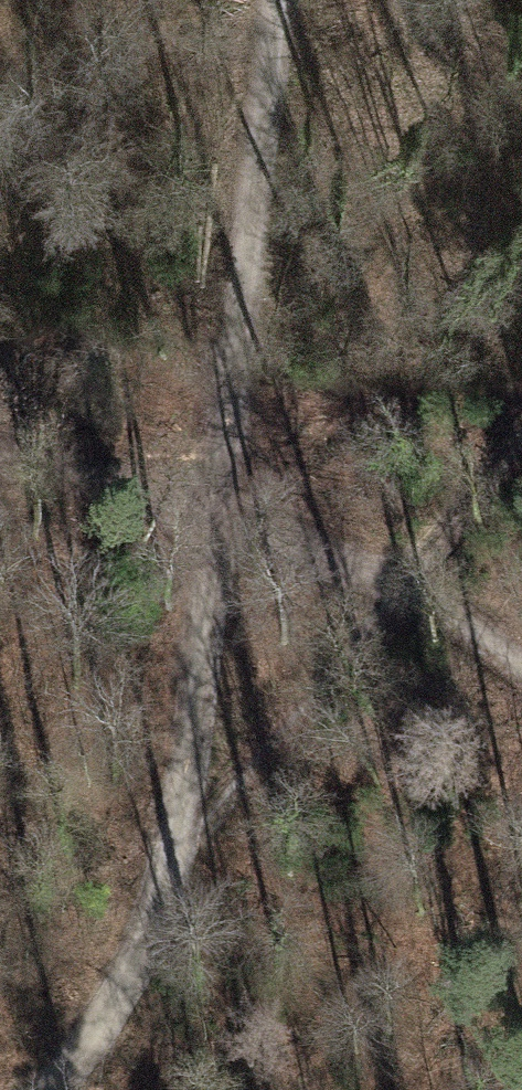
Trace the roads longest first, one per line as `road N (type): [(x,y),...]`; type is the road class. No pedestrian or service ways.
road 1 (track): [(53,1089),(172,908),(225,522),(281,0)]

